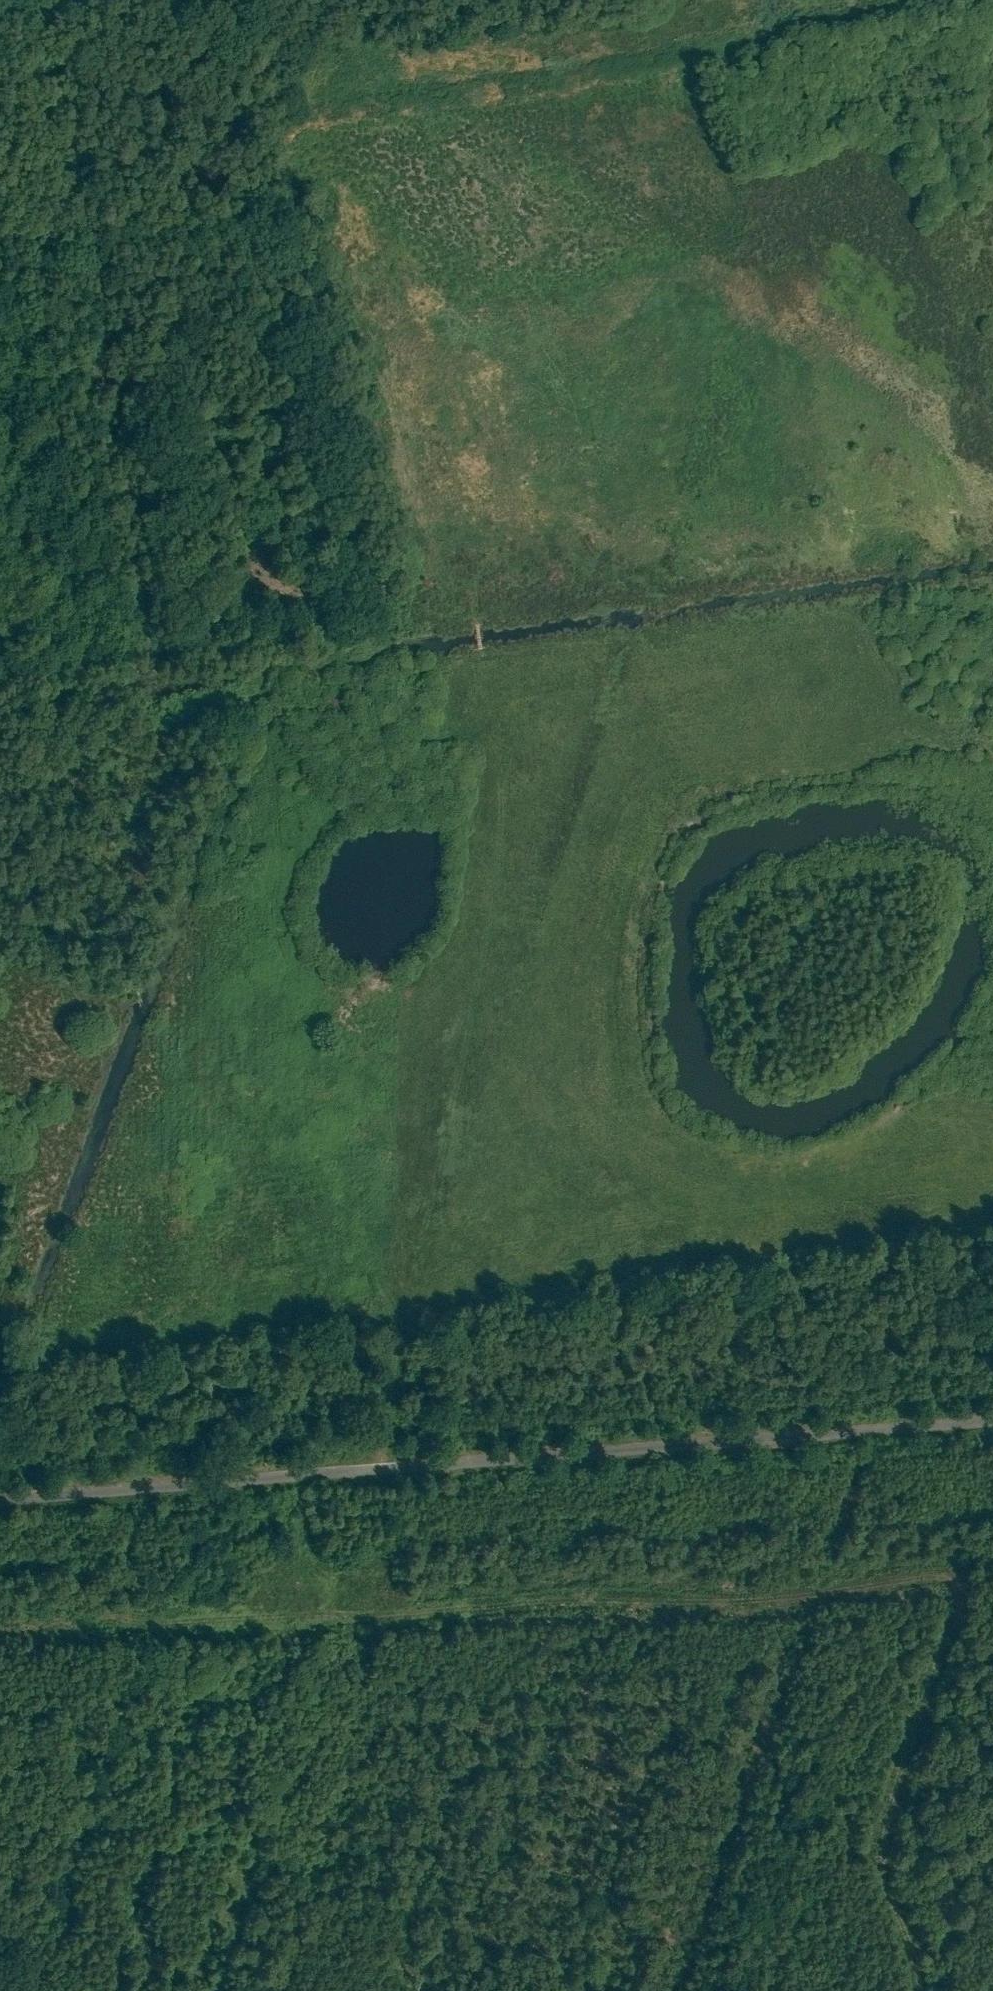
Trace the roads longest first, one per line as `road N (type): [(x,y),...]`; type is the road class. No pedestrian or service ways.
road 1 (track): [(0,1500),(992,1420)]

